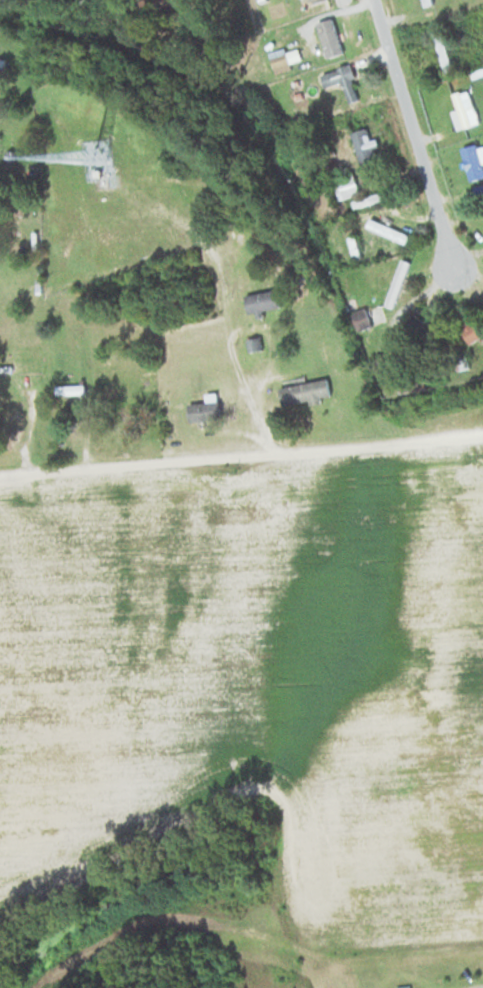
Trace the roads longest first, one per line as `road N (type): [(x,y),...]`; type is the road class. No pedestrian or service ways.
road 1 (residential): [(482,432),(0,468)]
road 2 (residential): [(456,274),(376,0)]

